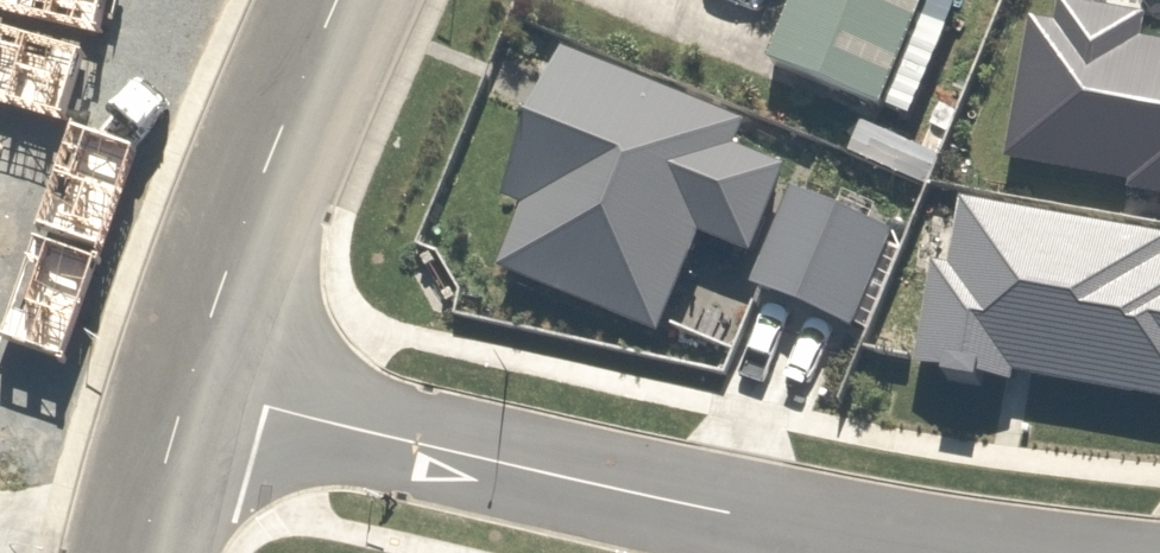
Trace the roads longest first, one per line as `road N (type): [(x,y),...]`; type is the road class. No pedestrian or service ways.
road 1 (residential): [(1021,552),(809,521),(552,469),(194,381)]
road 2 (residential): [(338,0),(194,381)]
road 3 (residential): [(194,381),(143,552)]

